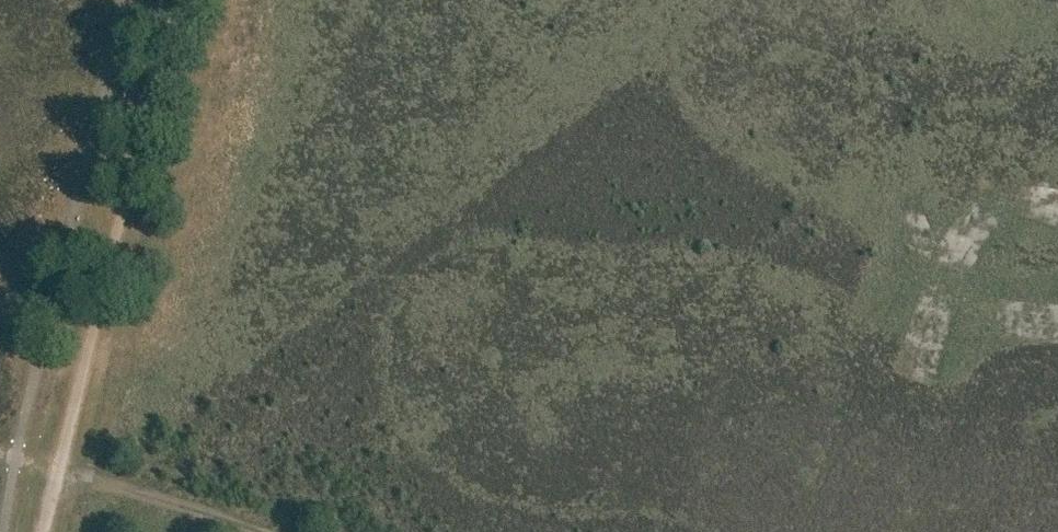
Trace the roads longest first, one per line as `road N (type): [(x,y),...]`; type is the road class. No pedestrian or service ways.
road 1 (track): [(42,531),(172,0)]

